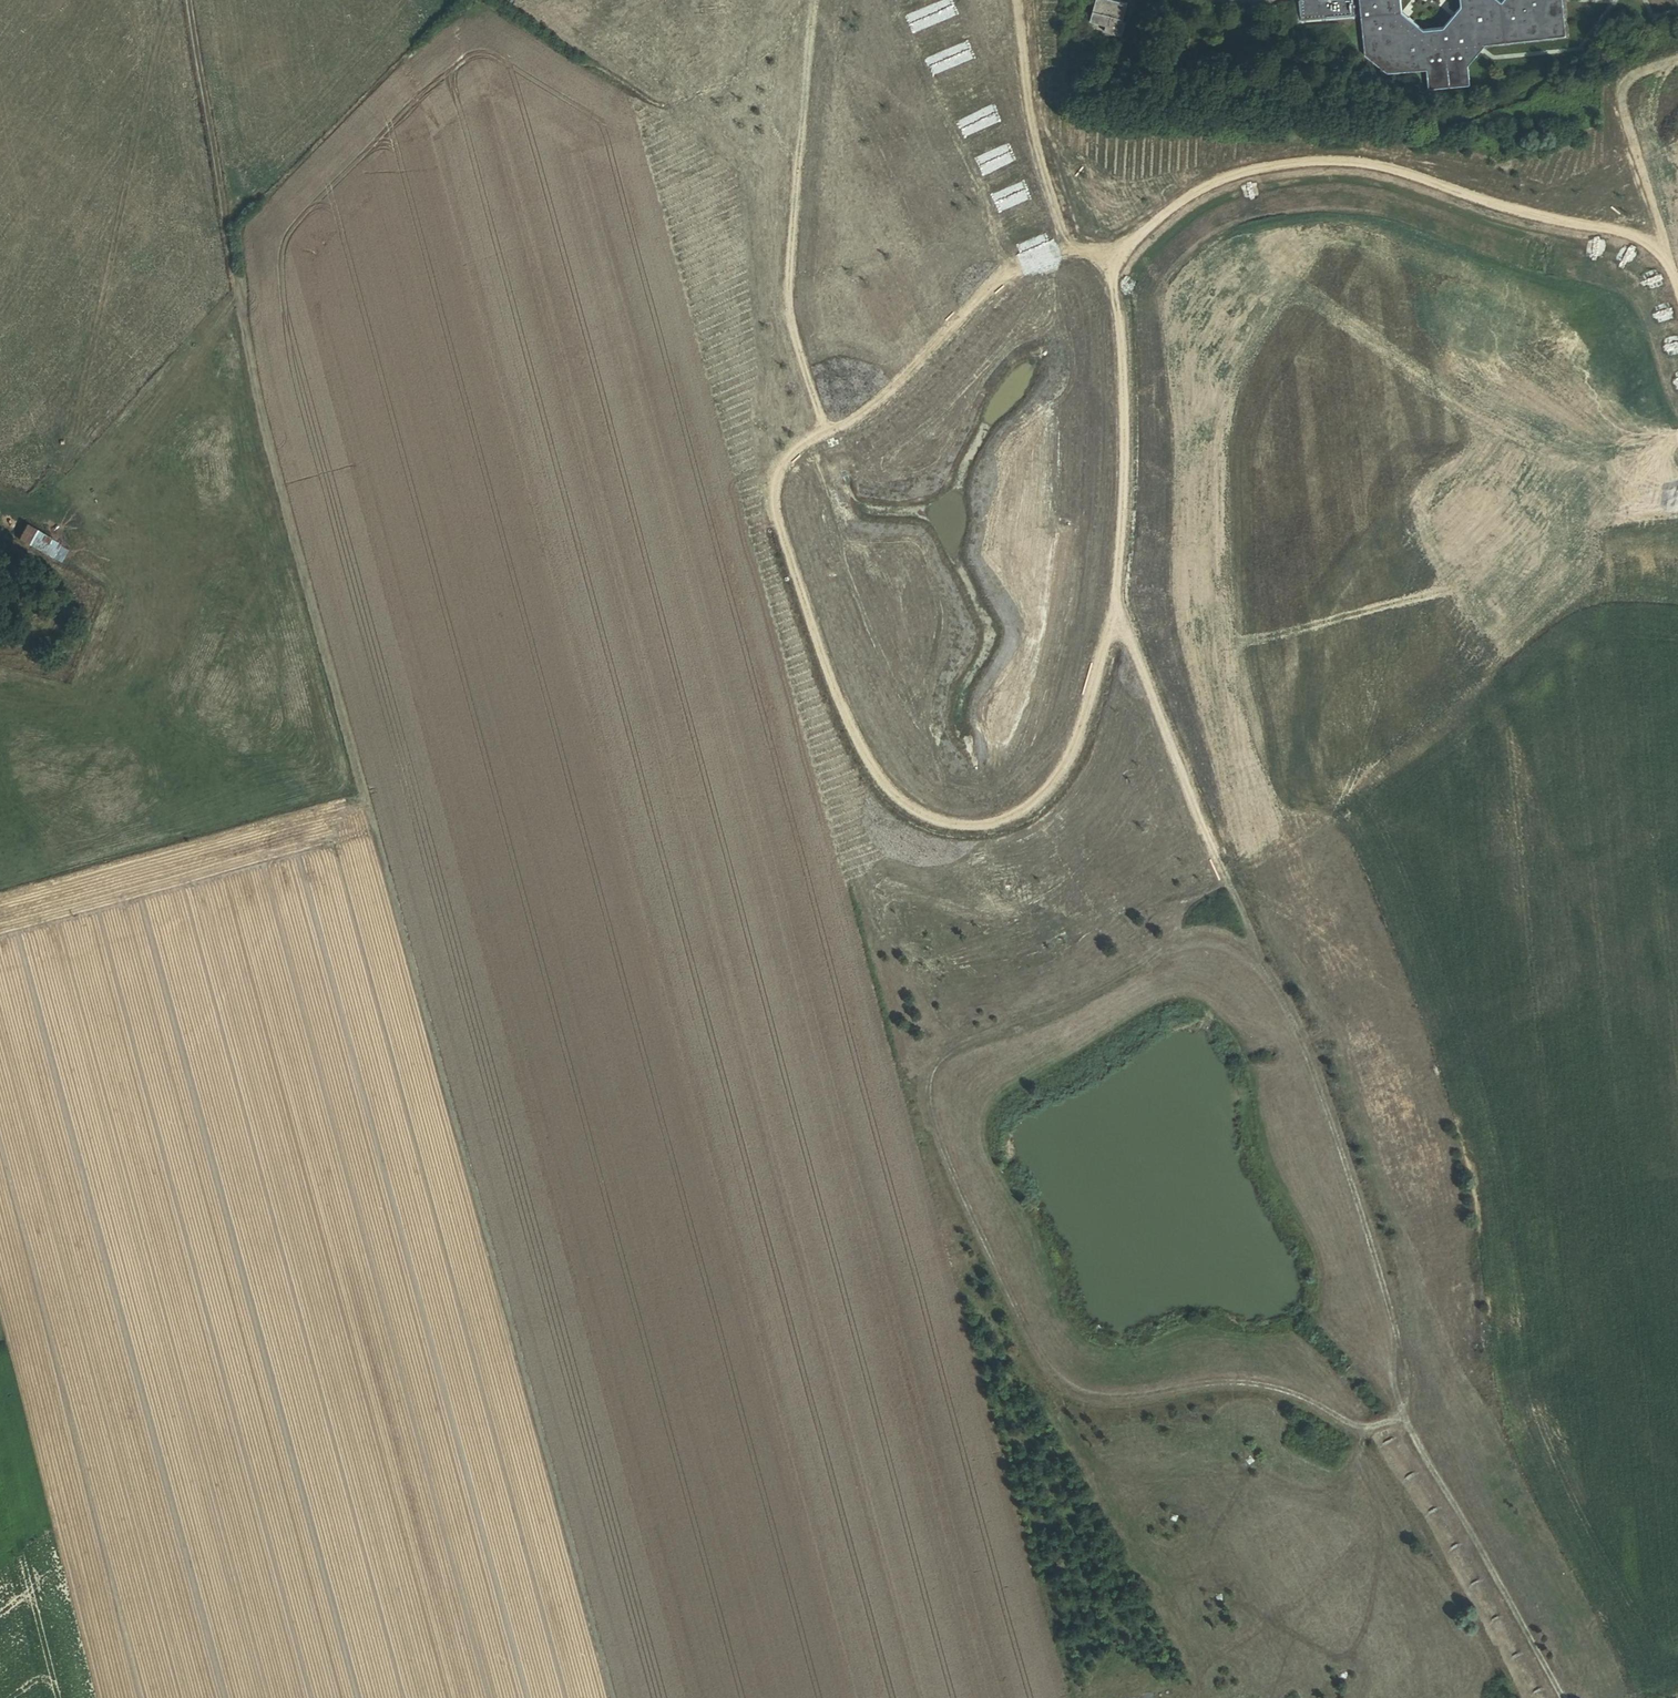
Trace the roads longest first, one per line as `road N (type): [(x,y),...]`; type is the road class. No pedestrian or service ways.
road 1 (track): [(617,1697),(274,466),(188,0)]

